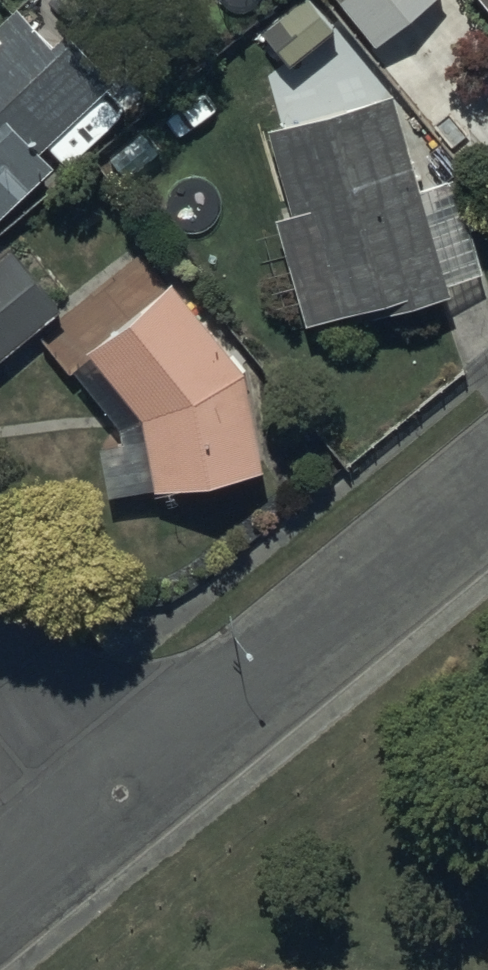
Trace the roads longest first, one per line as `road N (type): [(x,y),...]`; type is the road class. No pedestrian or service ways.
road 1 (residential): [(487,500),(129,795)]
road 2 (residential): [(0,644),(129,795)]
road 3 (residential): [(129,795),(0,905)]

